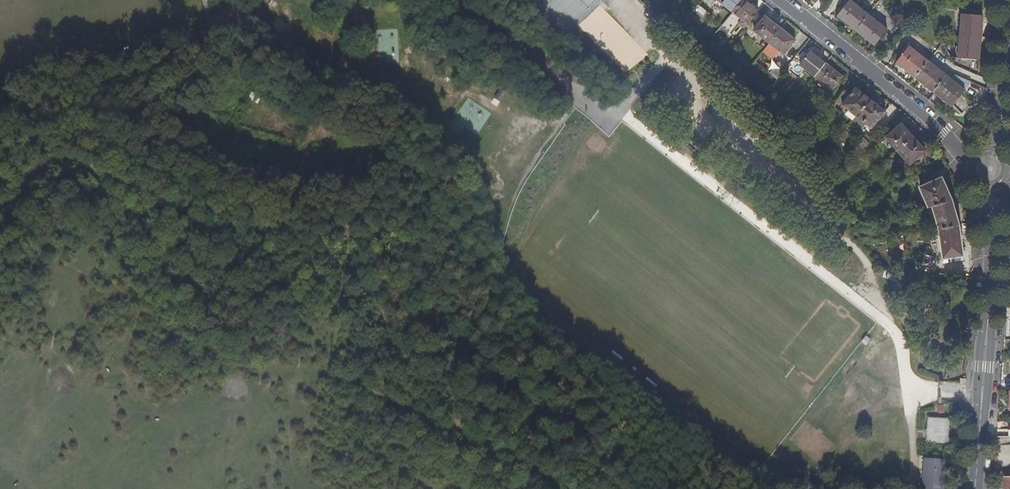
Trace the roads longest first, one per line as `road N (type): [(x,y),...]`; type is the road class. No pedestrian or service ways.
road 1 (unclassified): [(971,488),(990,189)]
road 2 (residential): [(971,164),(779,0)]
road 3 (unclassified): [(995,153),(1009,0)]

